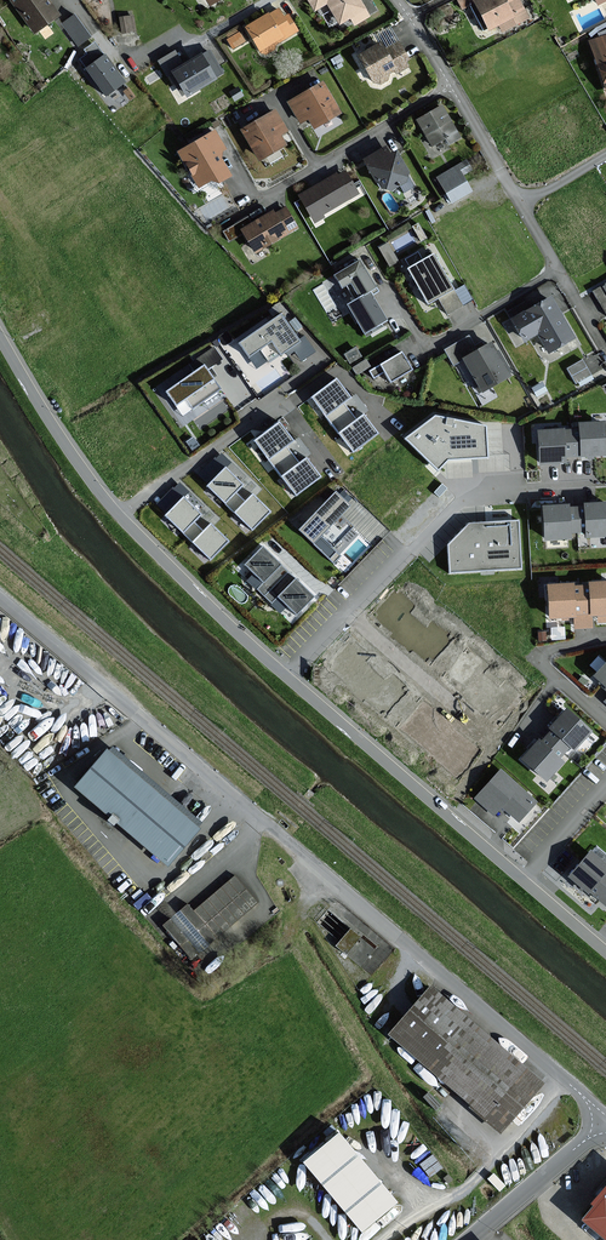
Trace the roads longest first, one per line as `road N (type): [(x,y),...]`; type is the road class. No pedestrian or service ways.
road 1 (unclassified): [(0,599),(605,1117)]
road 2 (residential): [(287,677),(463,500),(527,488)]
road 3 (unclassified): [(522,880),(287,677)]
road 4 (residential): [(452,87),(605,351)]
road 5 (track): [(562,1079),(472,1183),(384,1239)]
road 6 (unclassified): [(287,677),(119,515)]
road 7 (residential): [(257,198),(452,87)]
road 8 (unclassified): [(119,515),(0,337)]
road 9 (residential): [(119,515),(279,403)]
road 10 (unclassified): [(470,1239),(605,1121)]
road 11 (residential): [(522,880),(605,787)]

